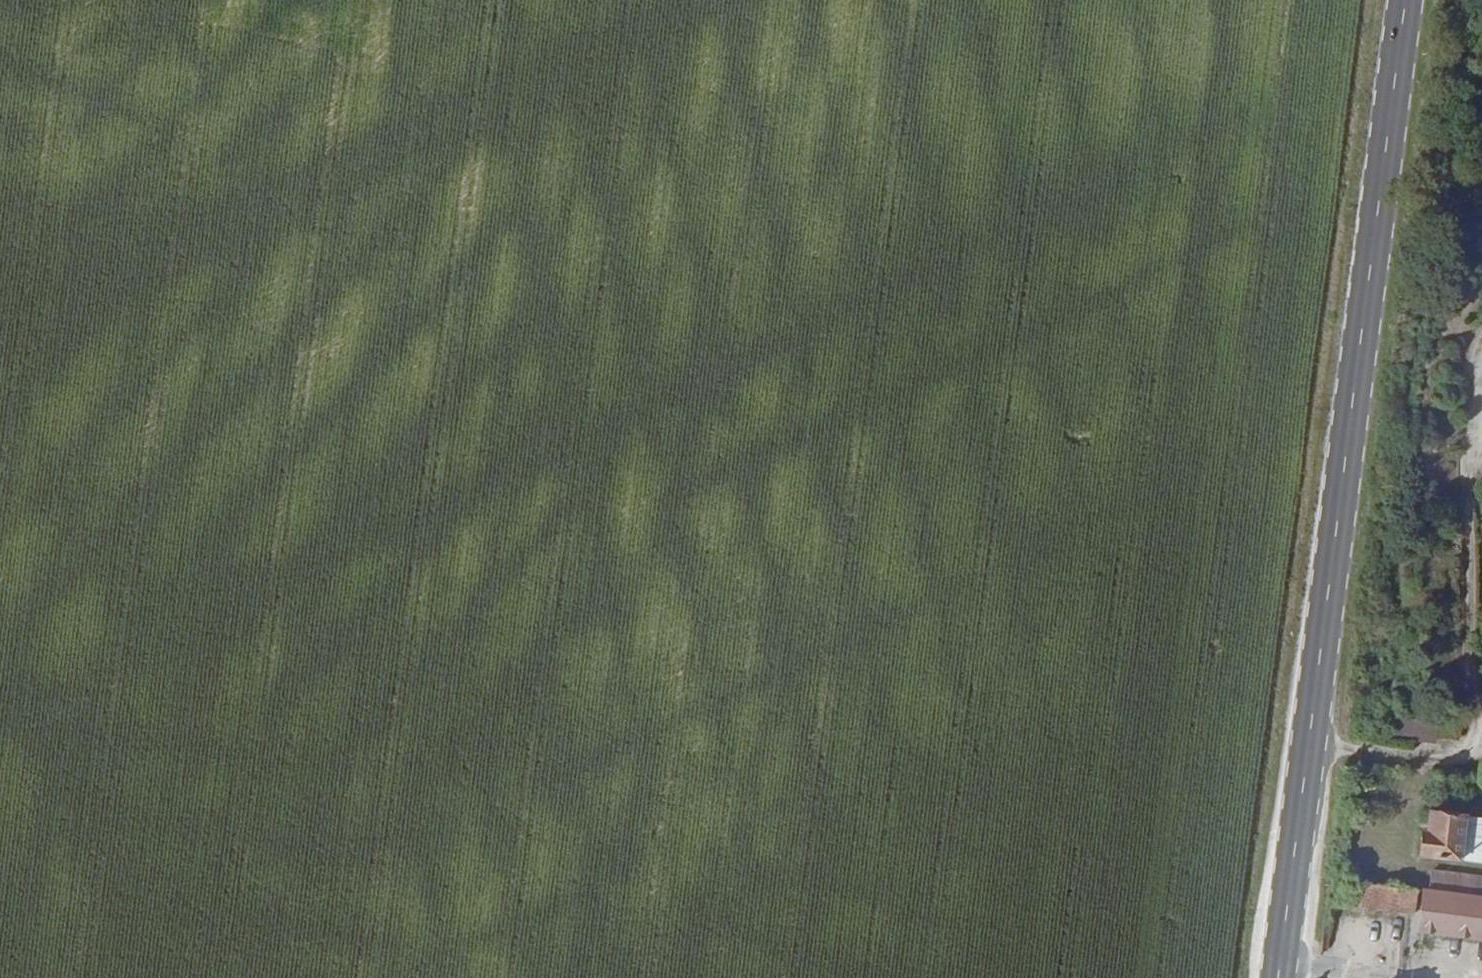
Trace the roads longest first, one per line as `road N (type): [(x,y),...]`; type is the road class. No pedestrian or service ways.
road 1 (primary): [(1405,0),(1277,977)]

